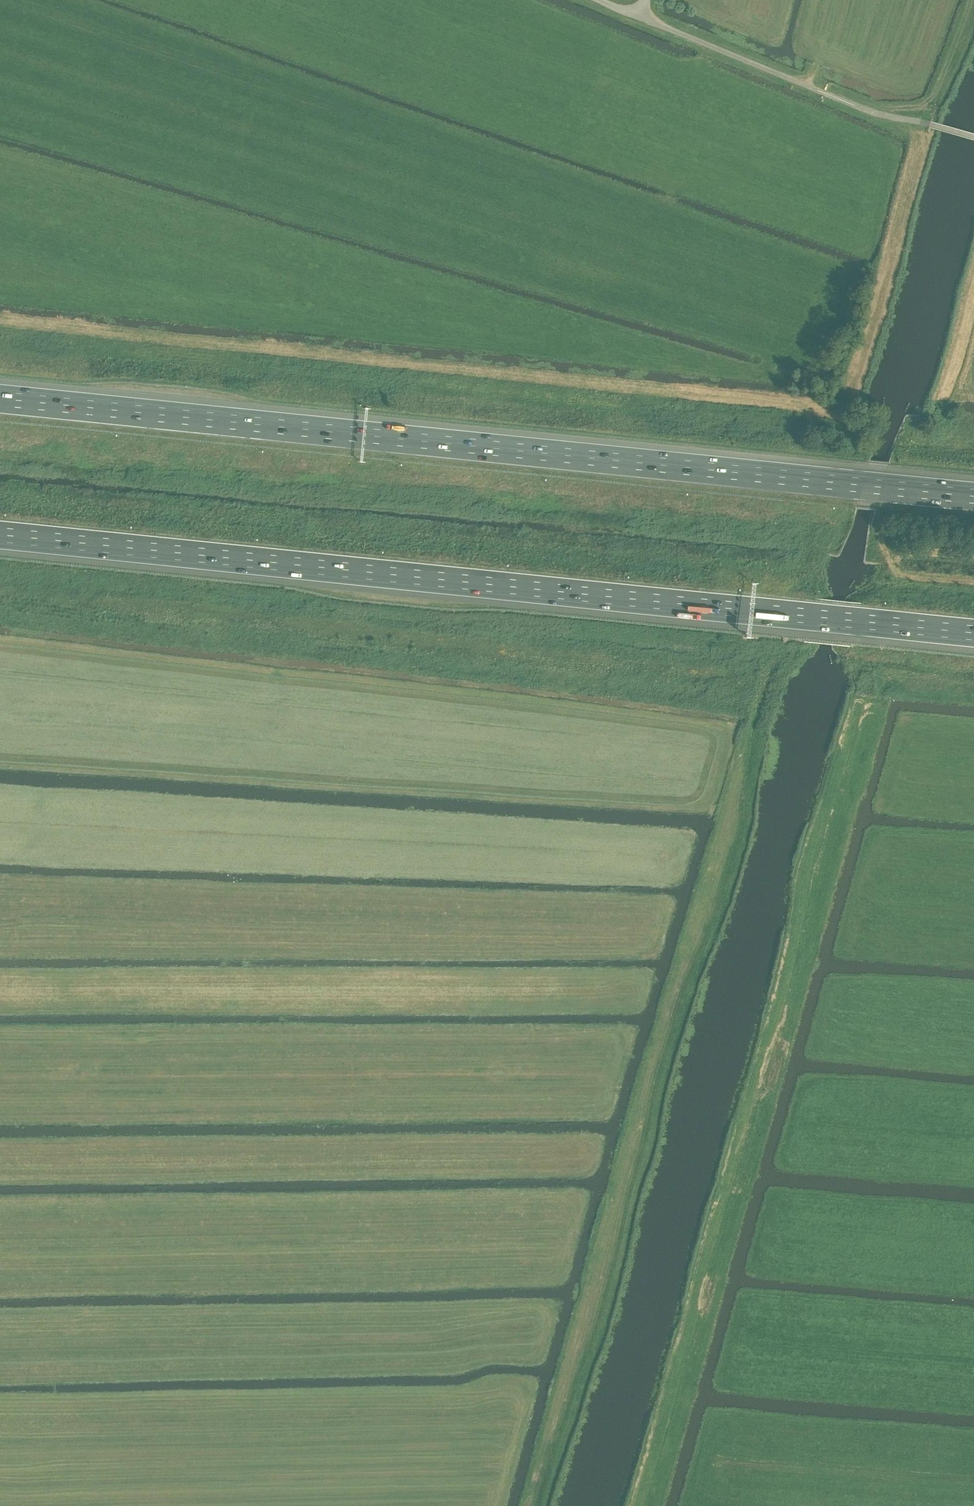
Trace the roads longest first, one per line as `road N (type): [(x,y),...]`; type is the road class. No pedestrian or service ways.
road 1 (motorway): [(973,496),(0,399)]
road 2 (motorway): [(0,535),(973,631)]
road 3 (unclassified): [(600,0),(825,93)]
road 4 (track): [(973,0),(947,78),(929,104),(874,111)]

